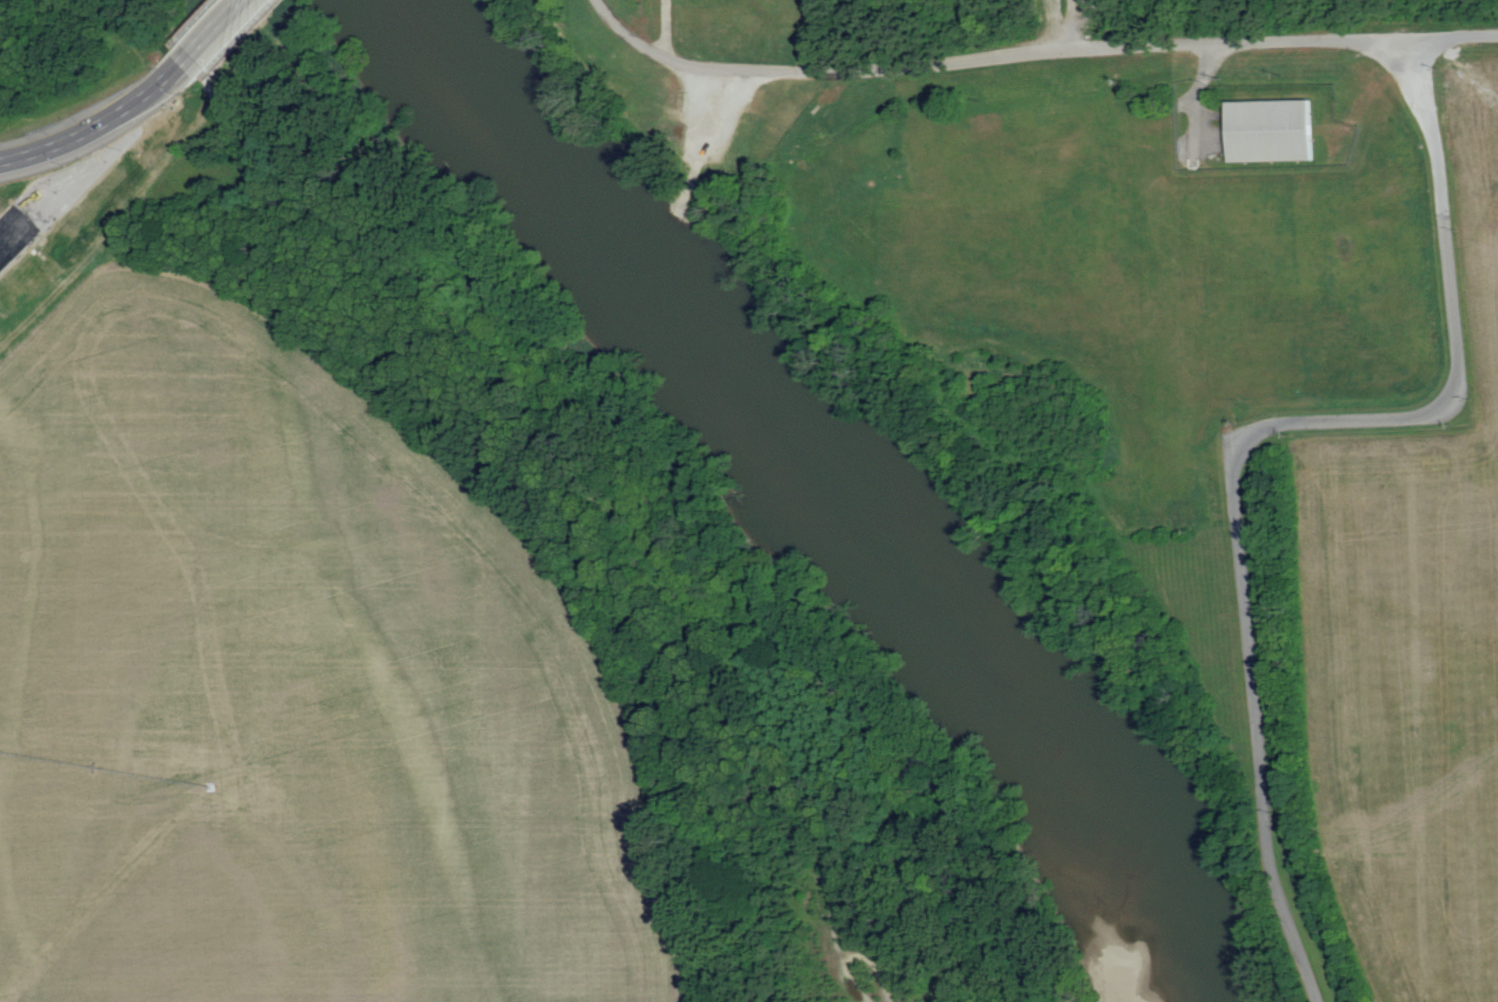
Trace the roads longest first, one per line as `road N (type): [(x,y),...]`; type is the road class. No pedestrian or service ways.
road 1 (residential): [(1497,36),(1142,40),(845,70),(697,65),(636,41),(596,0)]
road 2 (primary): [(0,244),(188,61)]

